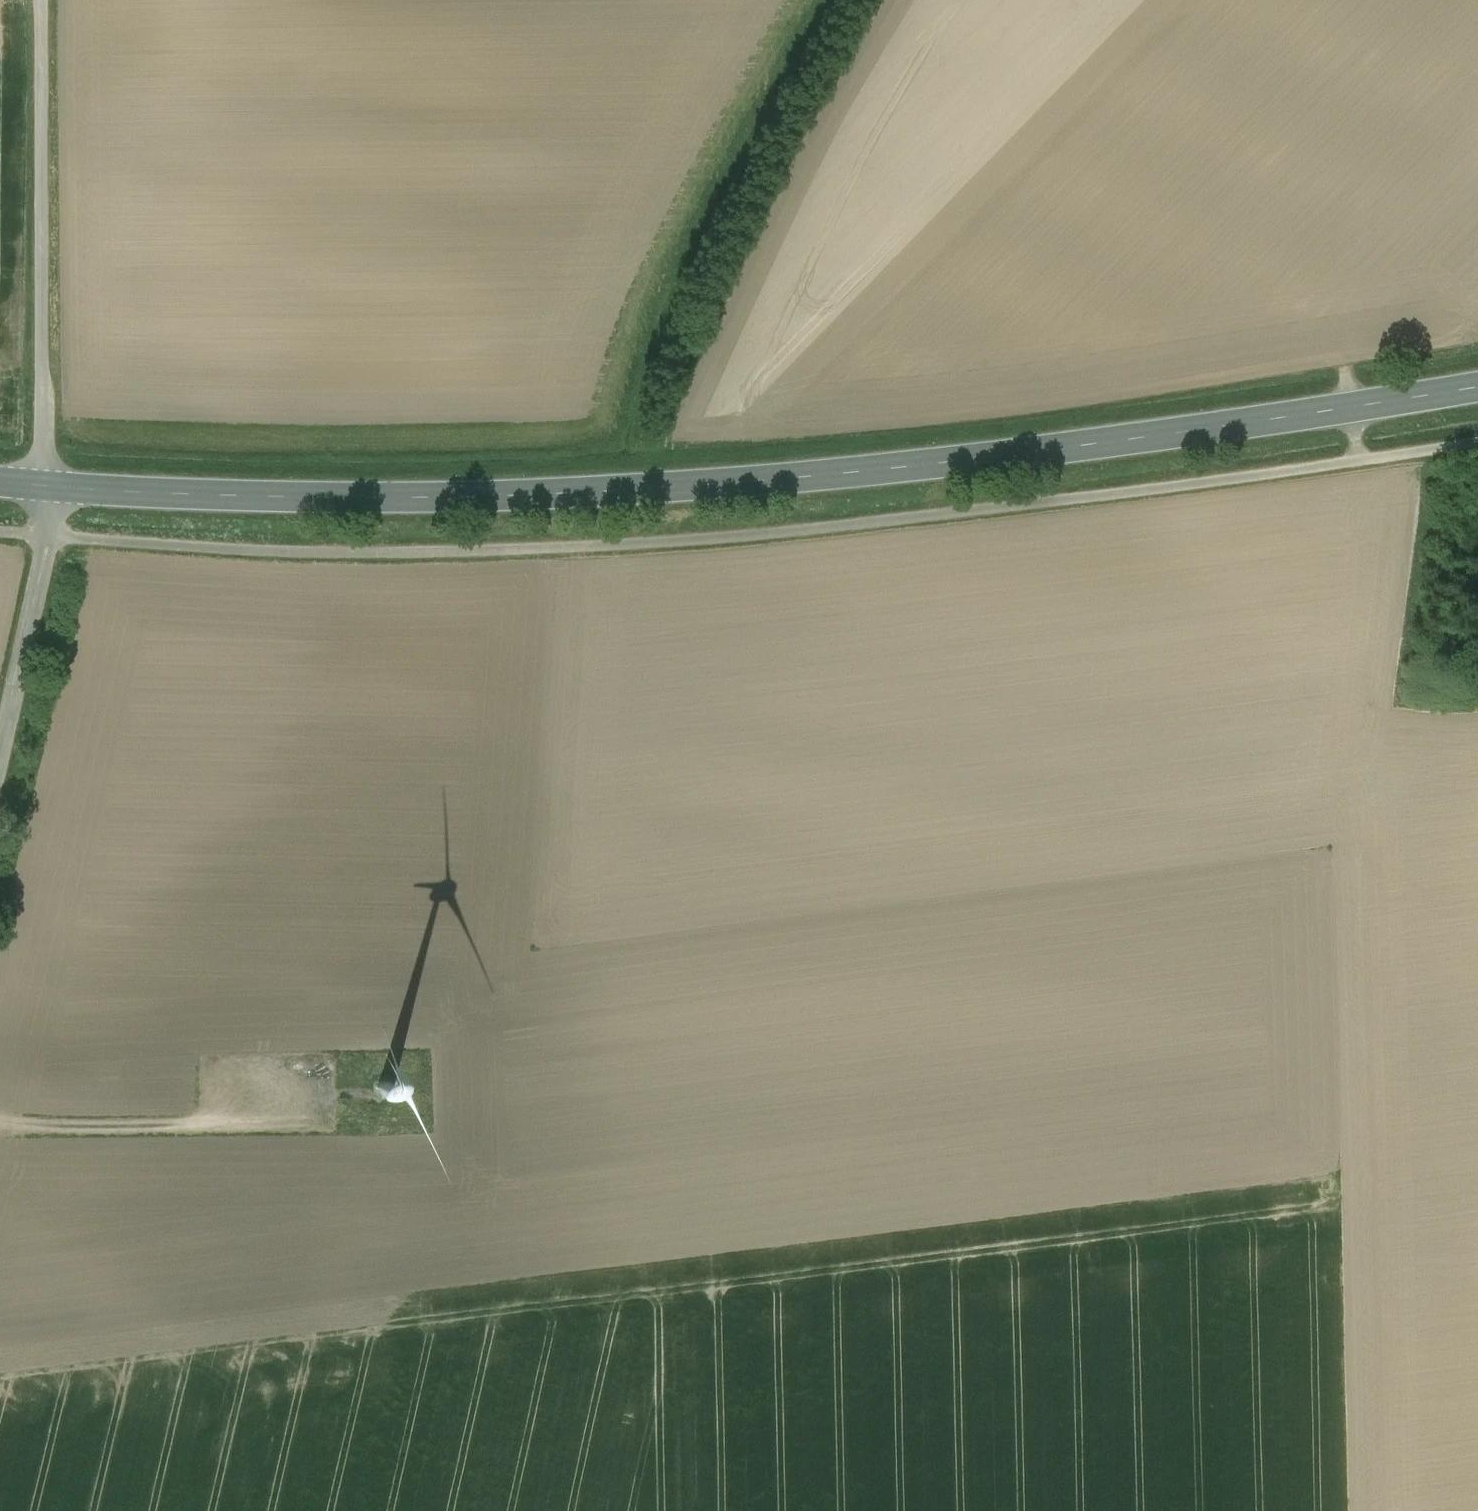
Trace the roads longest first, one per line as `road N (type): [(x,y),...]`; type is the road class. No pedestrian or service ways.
road 1 (primary): [(1477,385),(1121,440),(618,490),(357,496),(49,485)]
road 2 (unclassified): [(40,0),(49,485)]
road 3 (unclassified): [(0,758),(50,538),(49,485)]

